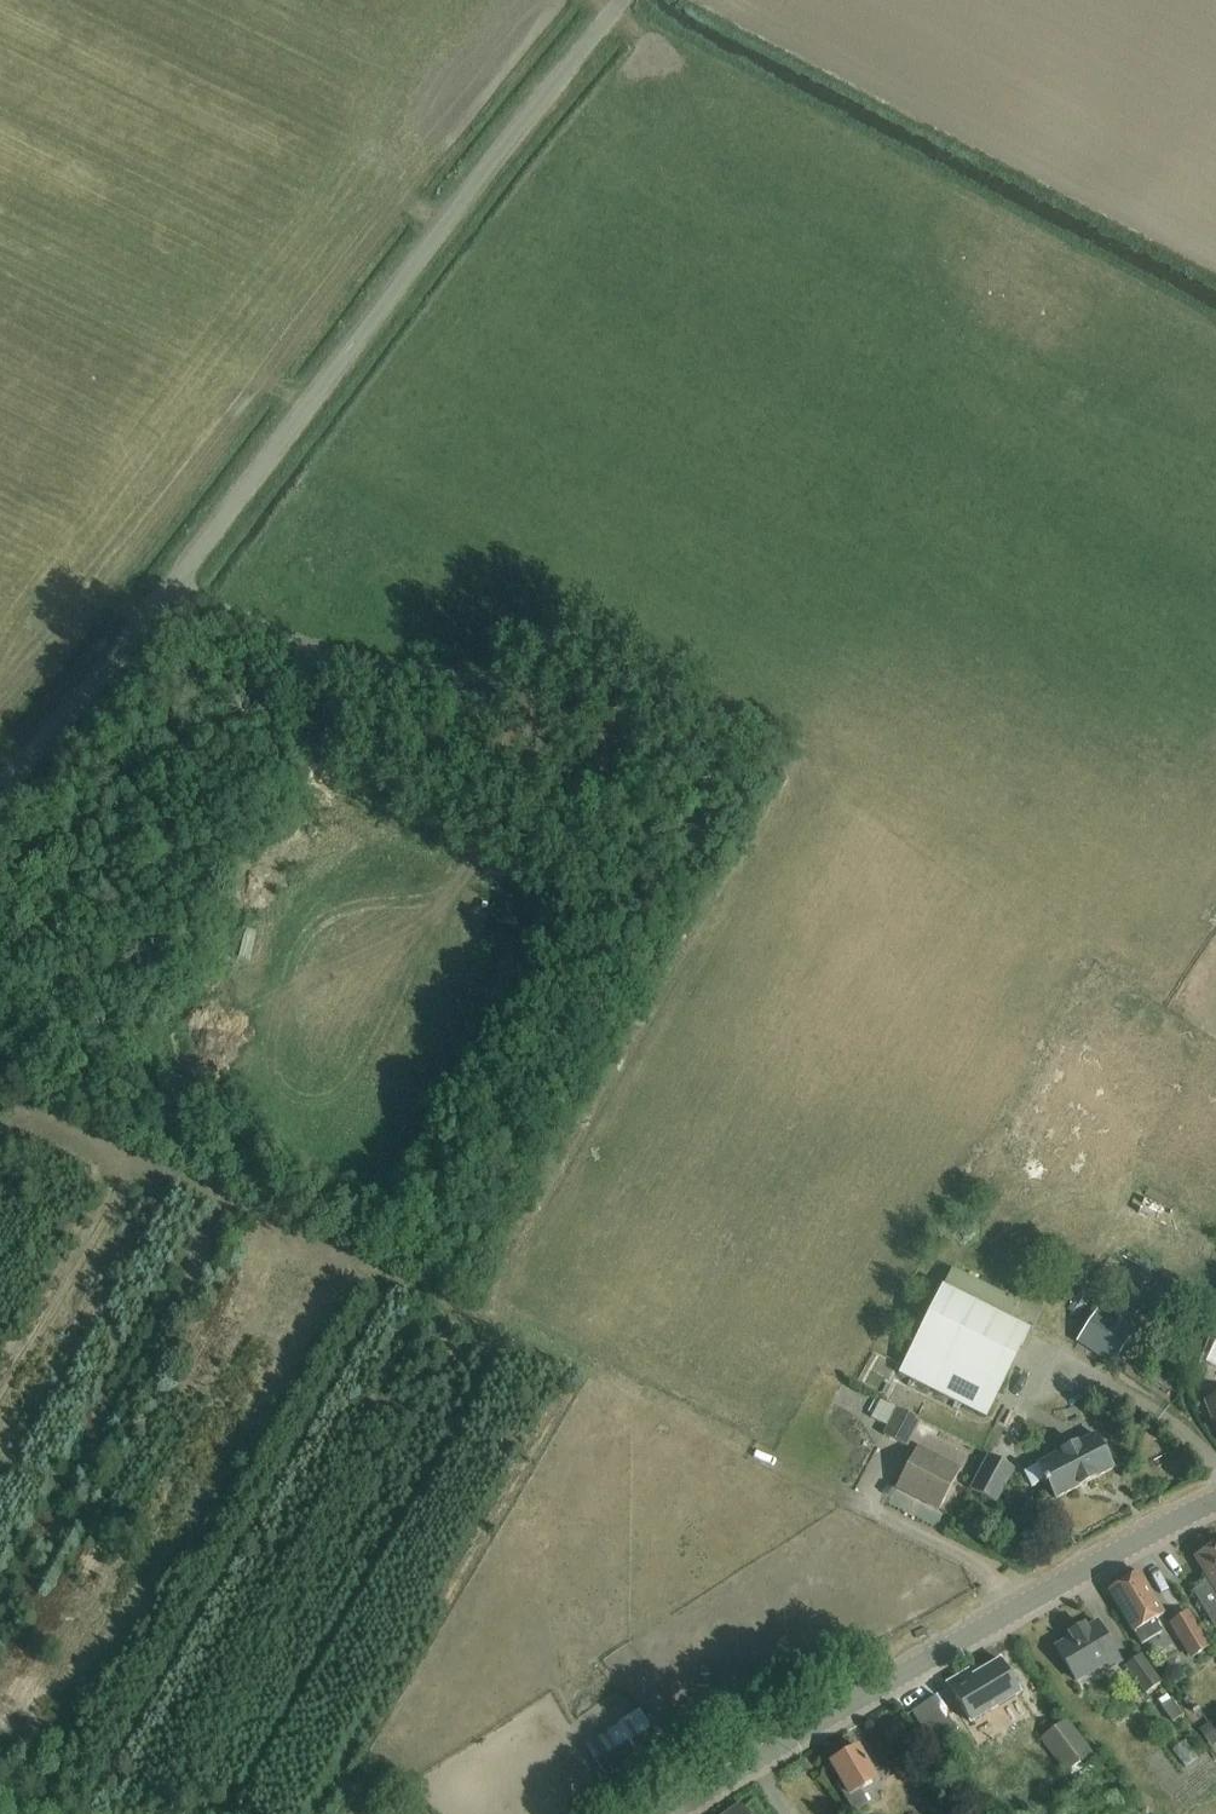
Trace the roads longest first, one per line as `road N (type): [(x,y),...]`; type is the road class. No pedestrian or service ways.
road 1 (unclassified): [(0,790),(101,677),(622,0)]
road 2 (tertiary): [(666,1813),(1215,1501)]

